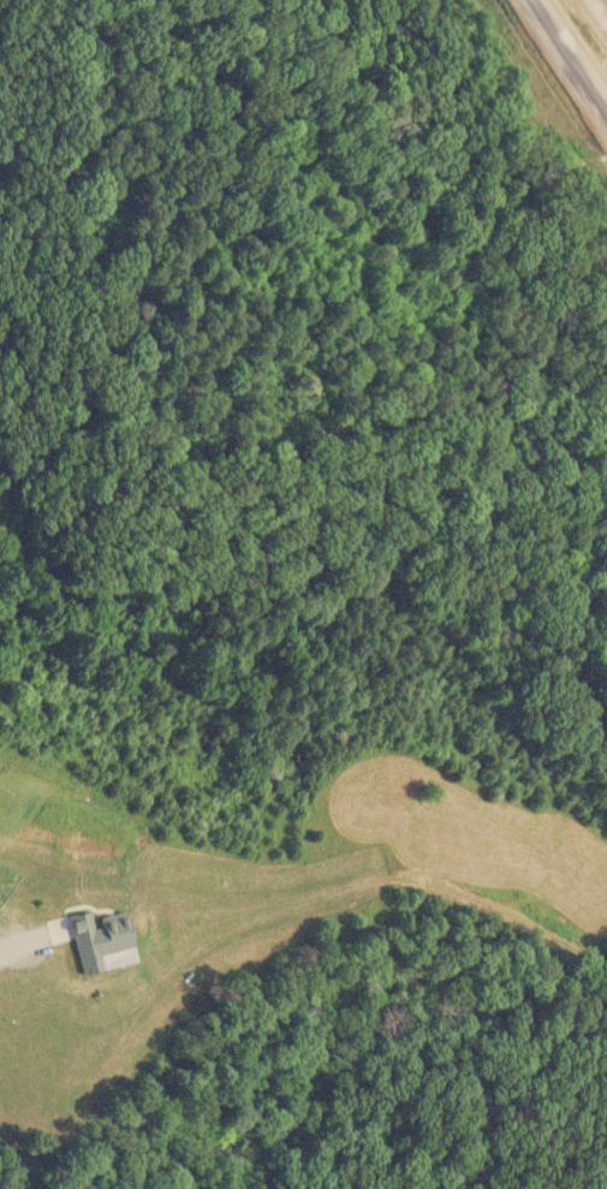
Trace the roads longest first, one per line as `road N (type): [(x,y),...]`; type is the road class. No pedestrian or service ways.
road 1 (trunk): [(533,0),(606,117)]

